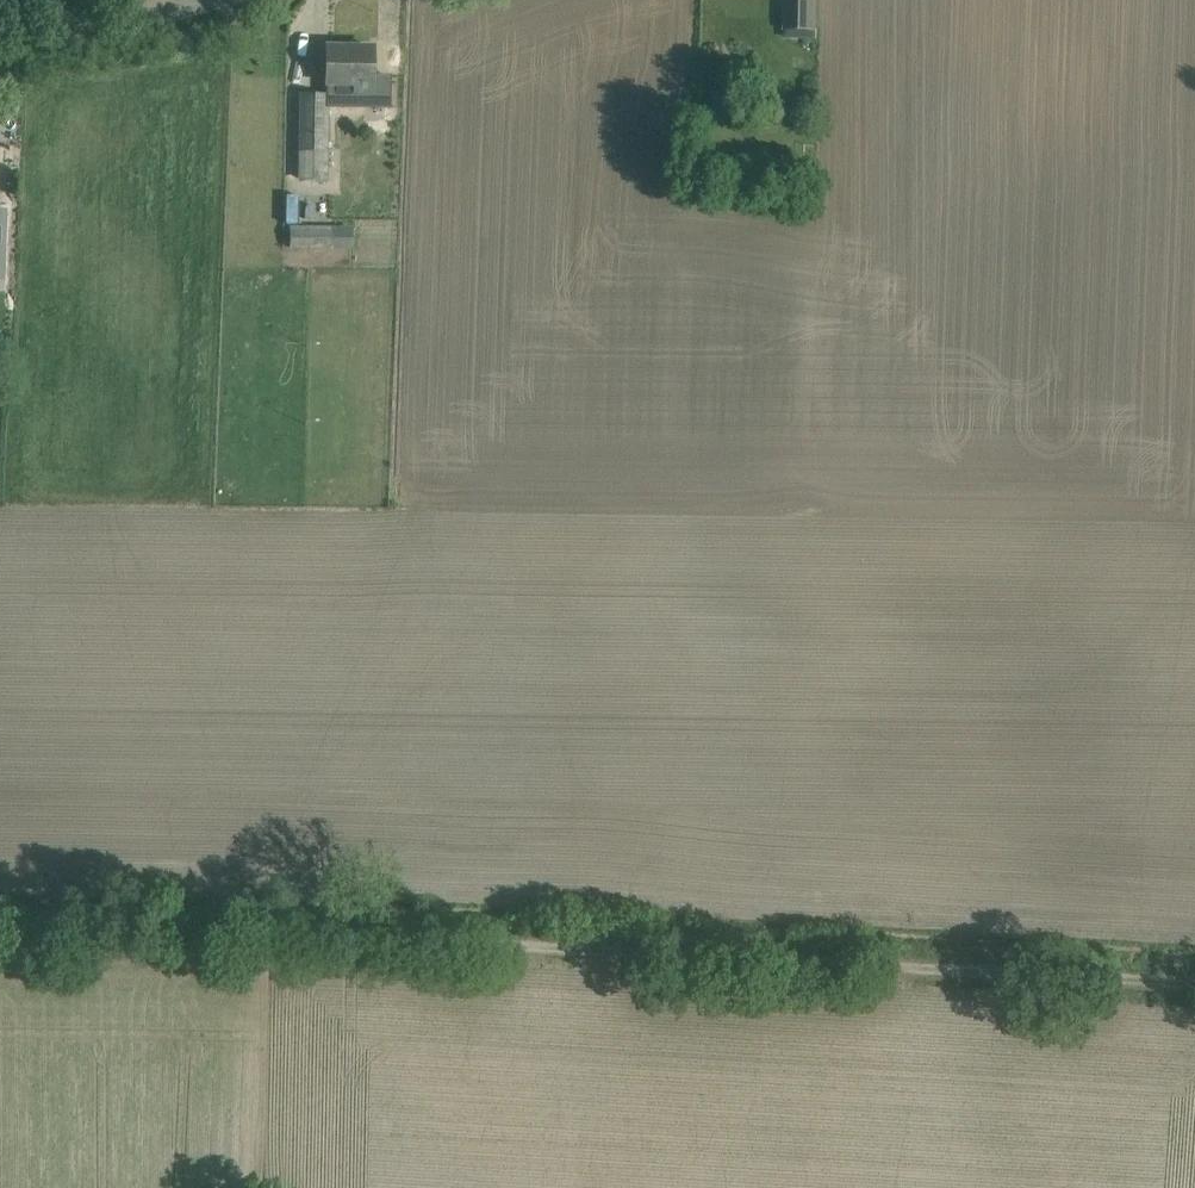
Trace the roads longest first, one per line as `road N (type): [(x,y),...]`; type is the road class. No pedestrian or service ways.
road 1 (track): [(0,915),(1194,979)]
road 2 (residential): [(0,50),(248,0)]

